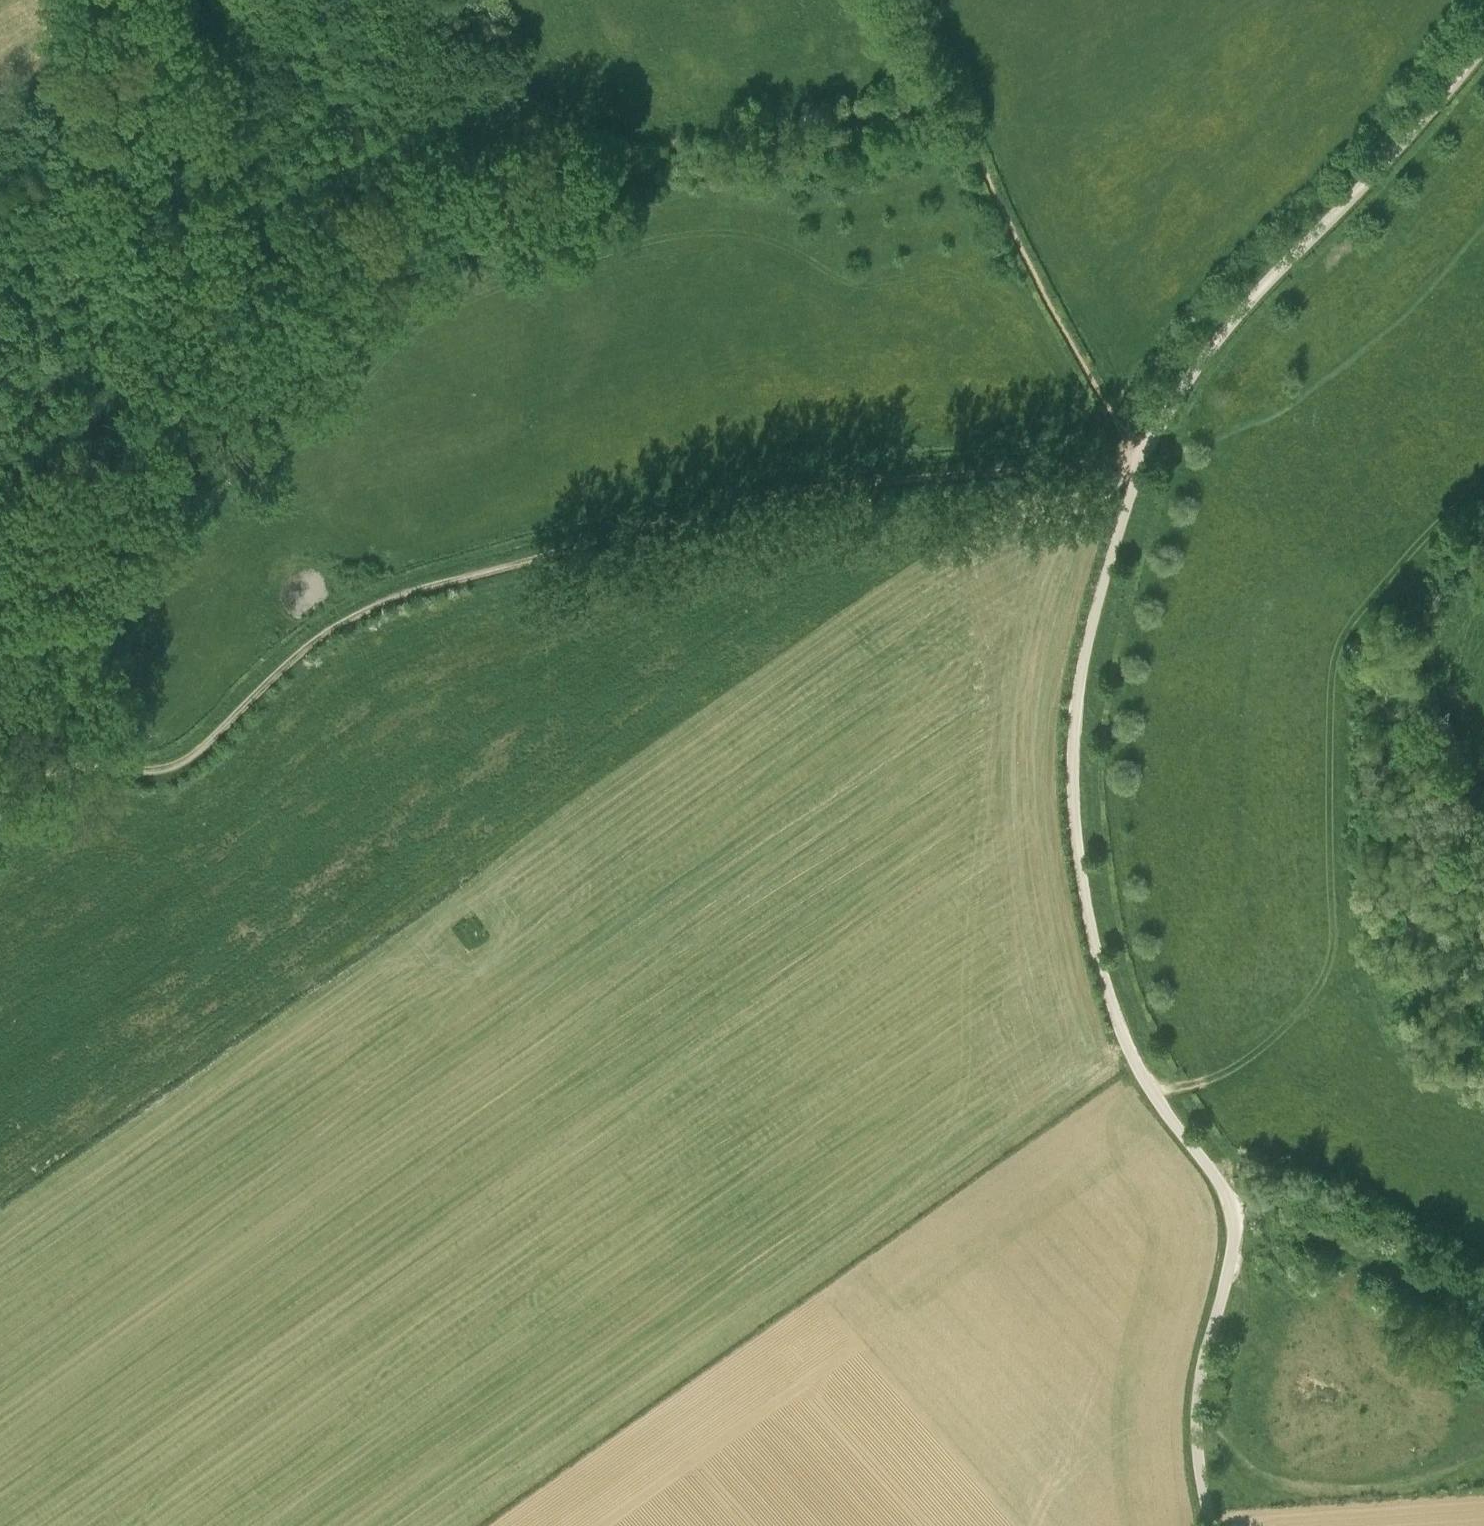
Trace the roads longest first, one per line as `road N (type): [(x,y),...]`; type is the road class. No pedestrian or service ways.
road 1 (unclassified): [(1210,1525),(1197,1405),(1233,1220),(1218,1181),(1141,1075),(1096,951),(1073,807),(1085,650),(1137,472),(1178,394),(1258,289),(1358,191),(1483,45)]
road 2 (track): [(0,799),(75,766),(140,773),(174,767),(302,650),(393,599),(771,496),(1120,457),(1142,462)]
road 3 (track): [(1483,1456),(1383,1482),(1307,1483),(1262,1469),(1226,1419),(1238,1322),(1230,1263)]

